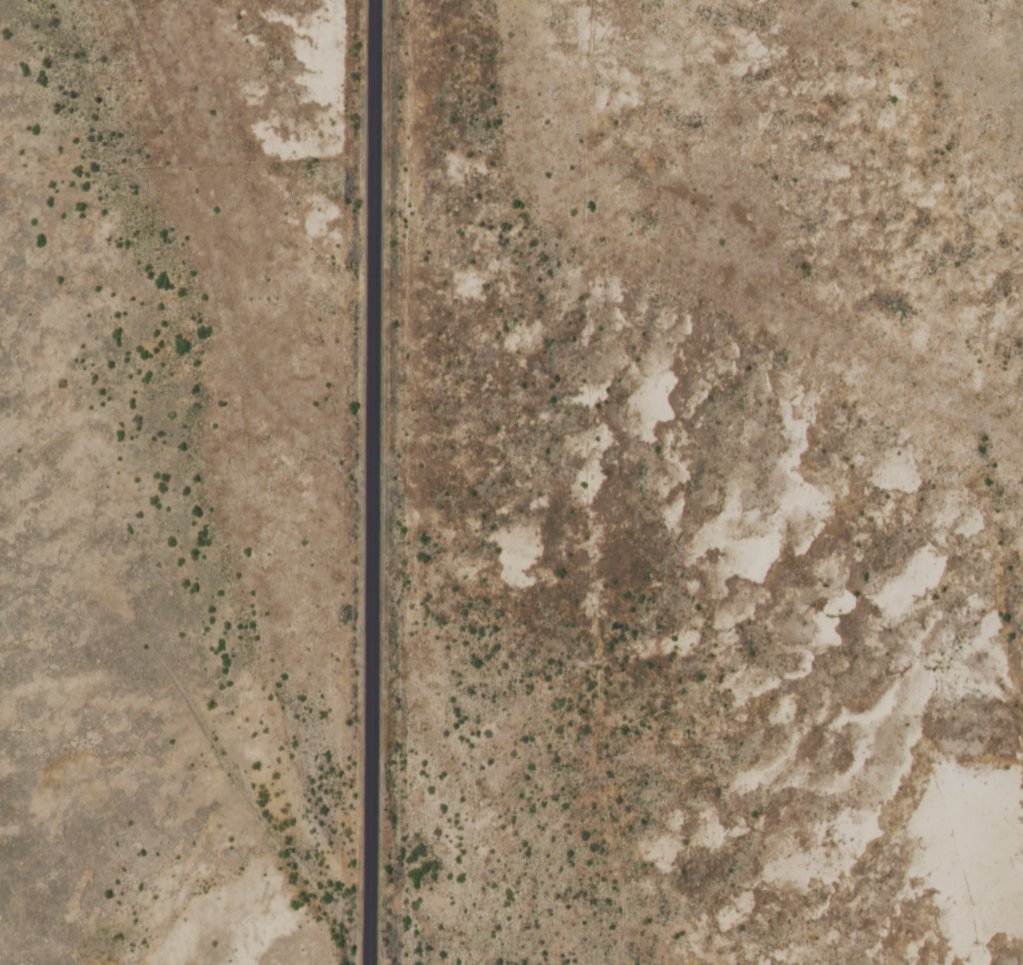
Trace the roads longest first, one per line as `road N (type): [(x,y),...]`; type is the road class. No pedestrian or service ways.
road 1 (tertiary): [(373,0),(367,964)]

